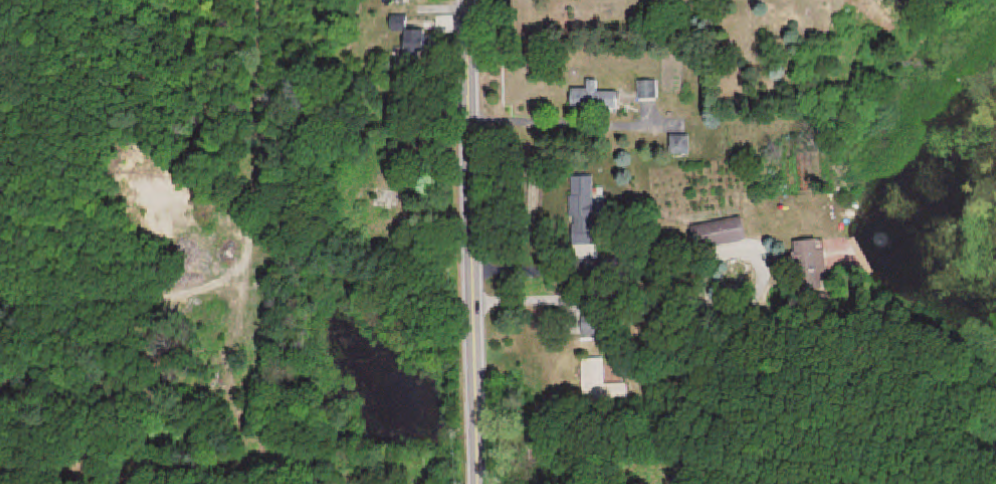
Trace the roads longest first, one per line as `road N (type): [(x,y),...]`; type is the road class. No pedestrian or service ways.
road 1 (tertiary): [(480,483),(466,0)]

